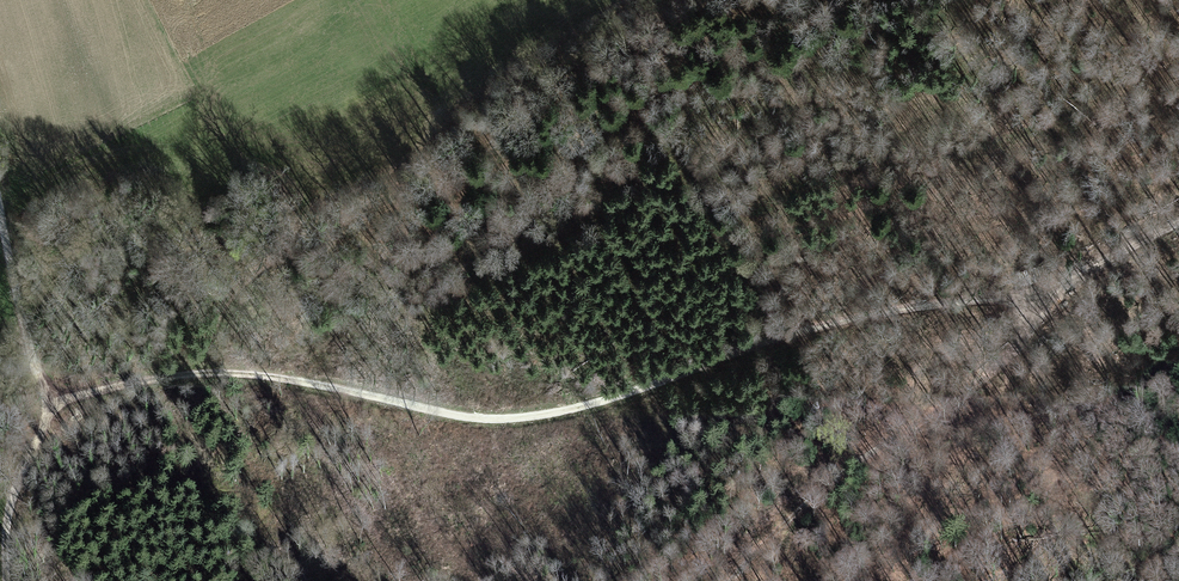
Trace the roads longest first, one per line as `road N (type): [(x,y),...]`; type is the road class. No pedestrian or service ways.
road 1 (track): [(51,398),(230,374),(474,417),(554,414),(834,324),(1070,278),(1178,222)]
road 2 (track): [(1037,286),(1014,351),(813,494),(768,543),(762,580)]
road 3 (track): [(12,580),(12,505),(51,398),(26,342),(0,215)]

